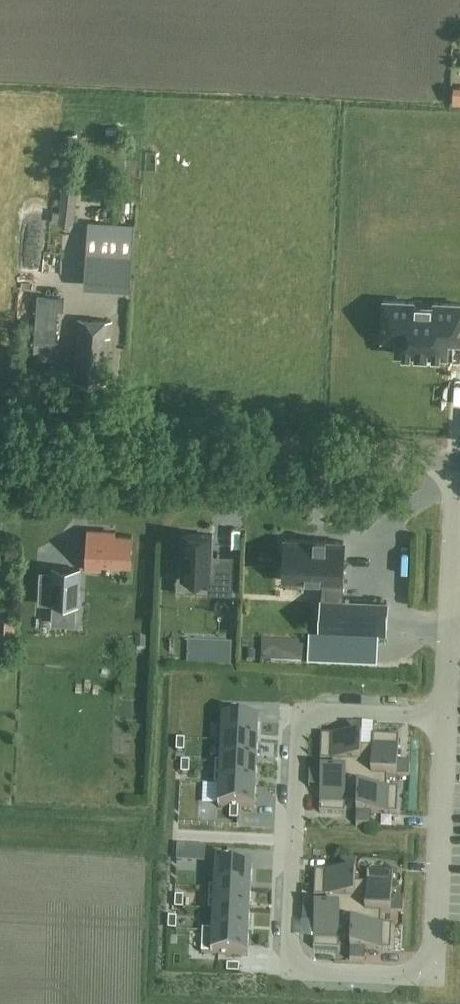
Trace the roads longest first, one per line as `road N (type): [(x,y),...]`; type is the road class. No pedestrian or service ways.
road 1 (tertiary): [(456,463),(0,441)]
road 2 (residential): [(445,713),(302,707),(291,970)]
road 3 (residential): [(291,970),(434,976),(445,713)]
road 4 (residential): [(456,463),(448,649)]

